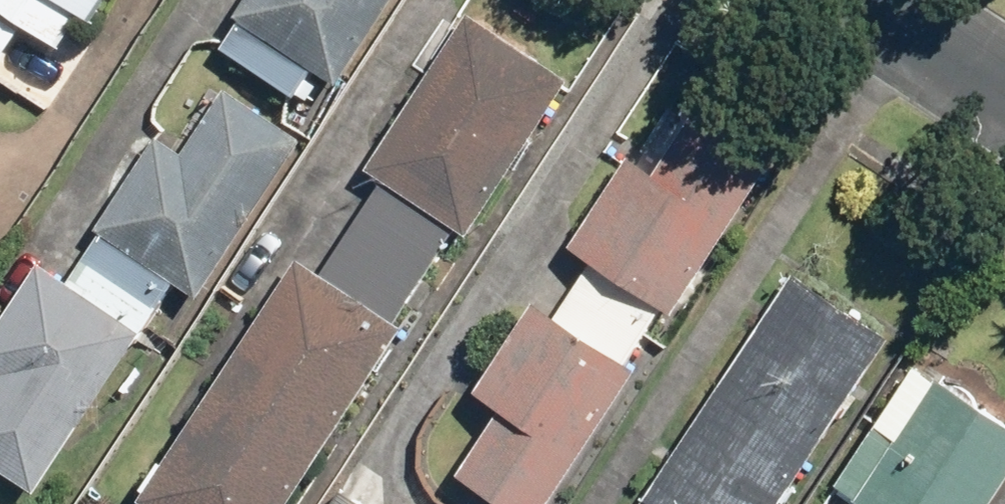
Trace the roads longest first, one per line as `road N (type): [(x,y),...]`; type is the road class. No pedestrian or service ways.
road 1 (residential): [(869,0),(1004,88)]

